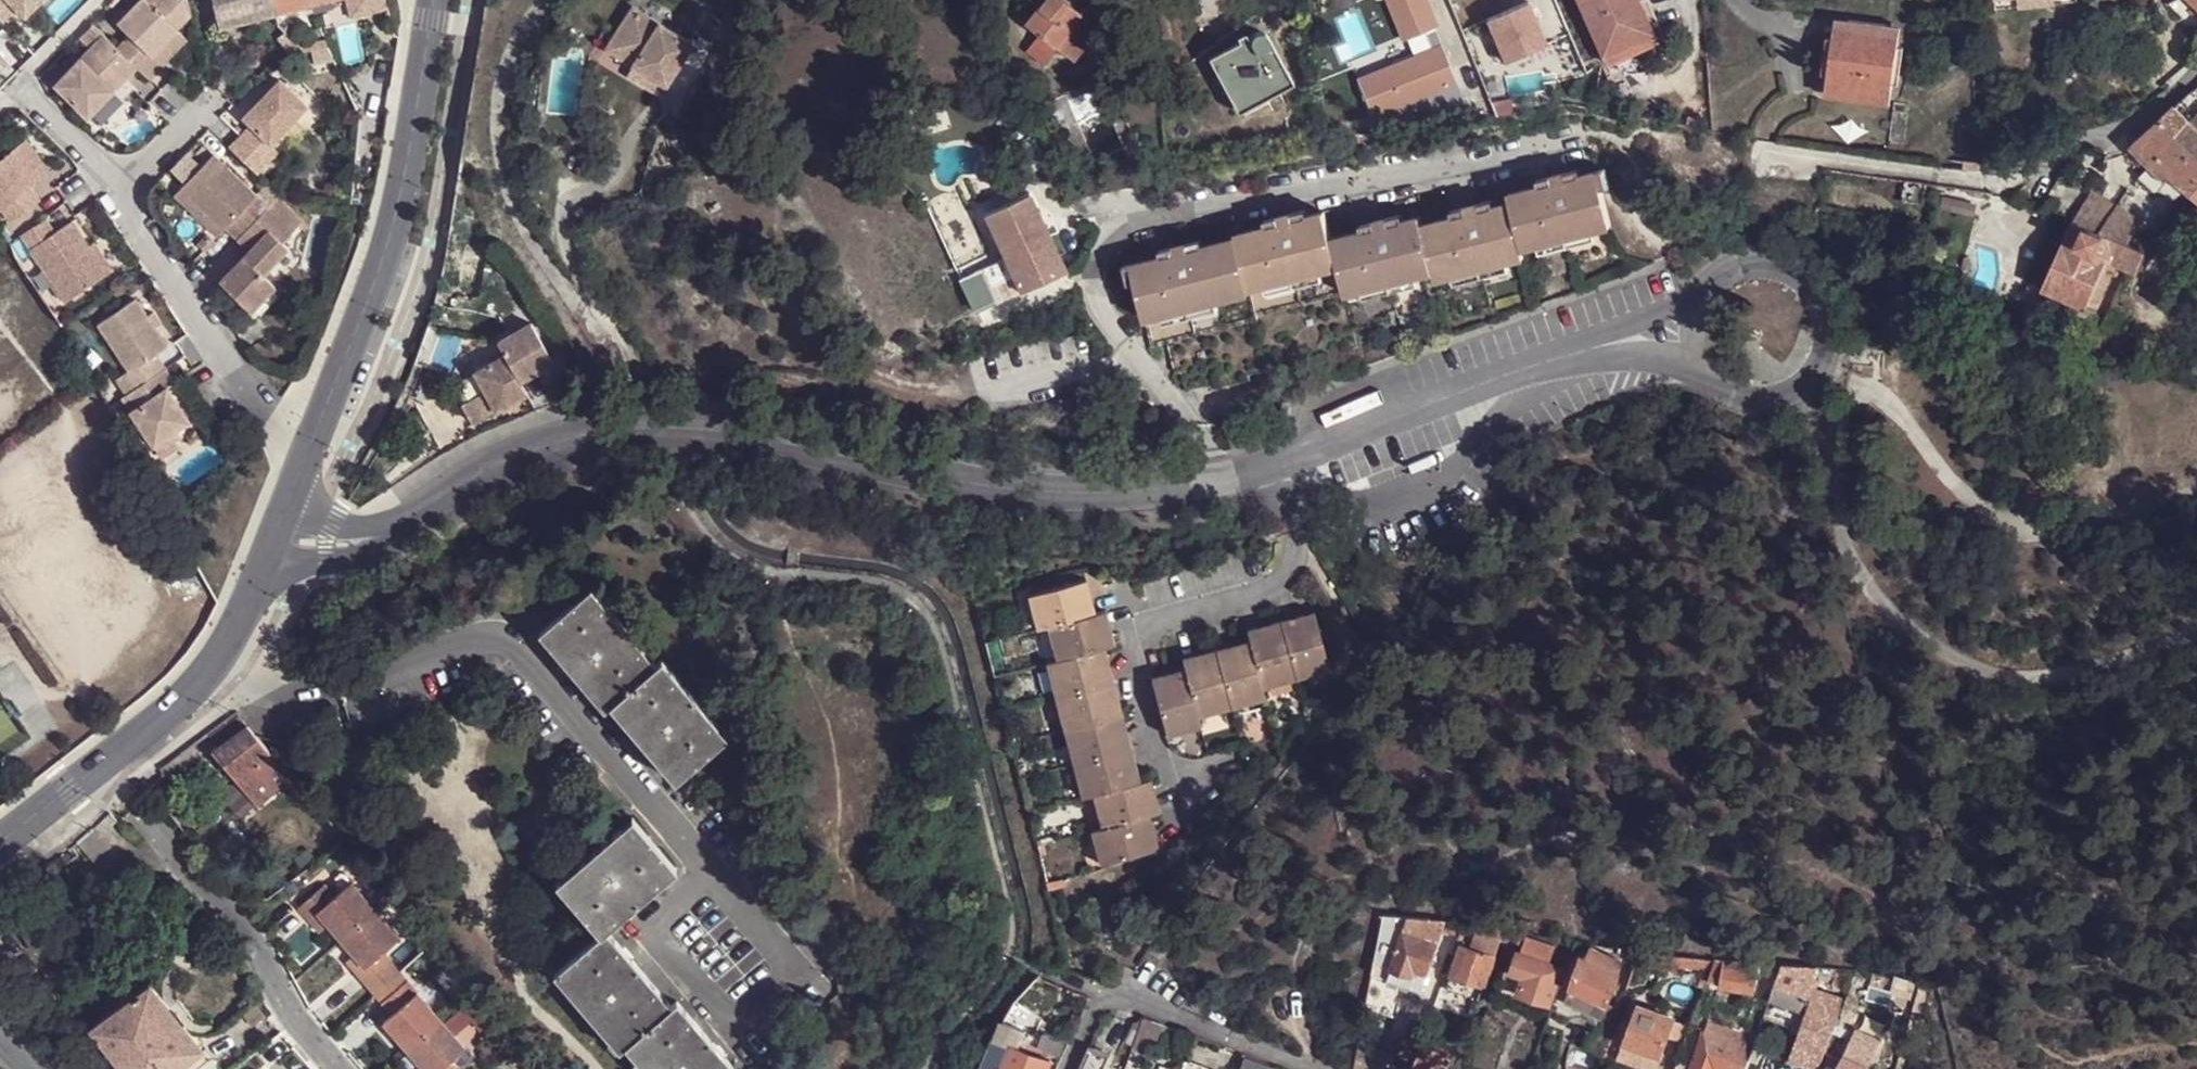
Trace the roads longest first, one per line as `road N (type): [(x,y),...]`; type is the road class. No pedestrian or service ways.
road 1 (residential): [(392,541),(457,478),(576,429),(684,426),(1013,490),(1135,492),(1236,478),(1536,363)]
road 2 (track): [(2196,630),(2046,672),(1994,676),(1912,624),(1851,557),(1834,464),(1803,386)]
road 3 (track): [(1115,1001),(1136,955),(1328,711),(1354,659),(1349,617),(1330,574),(1291,548)]
road 4 (tertiary): [(438,0),(380,274),(292,508)]
road 5 (track): [(1818,368),(1884,404),(1968,501),(2017,526),(2077,534),(2196,495)]
road 6 (tertiary): [(0,842),(109,762),(218,666),(269,565)]
road 7 (residential): [(1702,363),(1737,395),(1765,400),(1803,386),(1827,345),(1825,314),(1795,277),(1747,270),(1708,295)]
road 8 (residential): [(1101,996),(1303,1068)]
road 9 (residential): [(1708,295),(1536,363)]
road 10 (residential): [(2196,69),(2141,119),(2050,163)]
road 11 (residential): [(1536,363),(1623,353),(1702,363)]
road 12 (residential): [(269,565),(392,541)]

